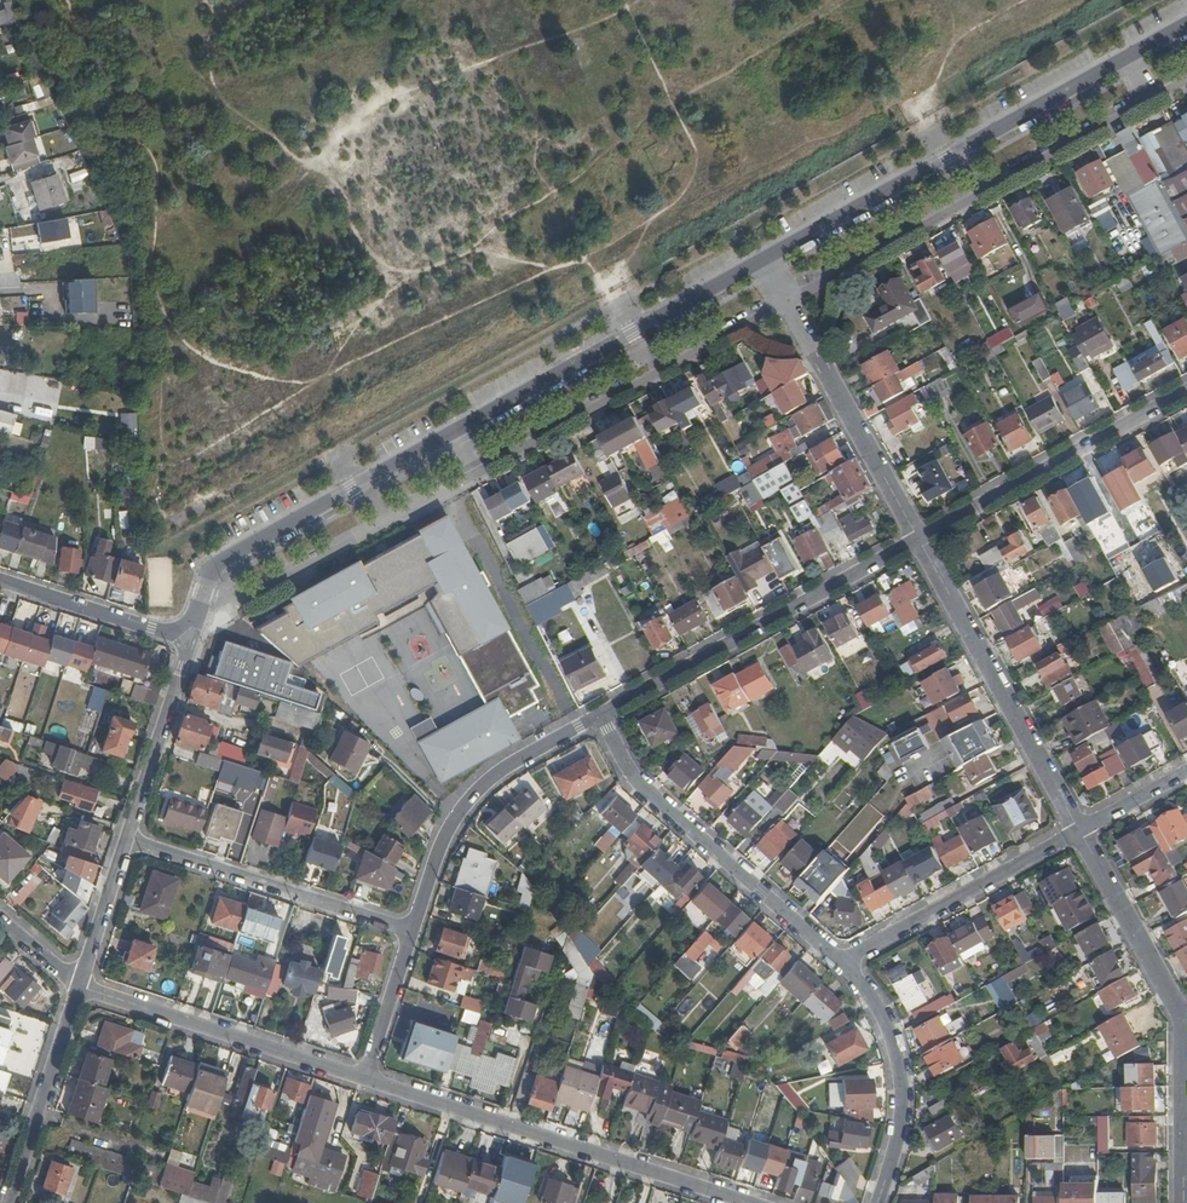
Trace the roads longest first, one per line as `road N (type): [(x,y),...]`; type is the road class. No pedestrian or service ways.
road 1 (residential): [(1127,58),(762,261)]
road 2 (residential): [(784,299),(1150,100)]
road 3 (residential): [(747,1202),(362,1079)]
road 4 (residential): [(1080,830),(1183,1021),(1183,1202)]
road 5 (residential): [(602,716),(919,537)]
road 6 (residential): [(477,474),(784,299)]
road 7 (residential): [(762,261),(453,432)]
road 8 (residential): [(453,432),(211,567),(193,637)]
road 9 (residential): [(837,963),(634,779),(602,716)]
road 10 (residential): [(919,537),(1080,830)]
road 11 (residential): [(919,537),(1186,390)]
road 12 (residential): [(78,984),(362,1079)]
road 13 (residential): [(127,842),(409,933)]
road 14 (residential): [(409,933),(454,820),(494,778),(578,728)]
road 15 (residential): [(837,963),(1080,830)]
road 16 (residential): [(578,728),(449,489)]
road 17 (residential): [(879,1202),(899,1119),(895,1052),(873,1004),(837,963)]
road 18 (residential): [(8,1202),(78,984)]
road 19 (residential): [(127,842),(193,637)]
road 20 (residential): [(818,355),(919,537)]
road 21 (residential): [(193,637),(0,578)]
road 22 (residential): [(362,1079),(409,933)]
road 23 (residential): [(78,984),(127,842)]
road 24 (residential): [(1080,830),(1186,771)]

